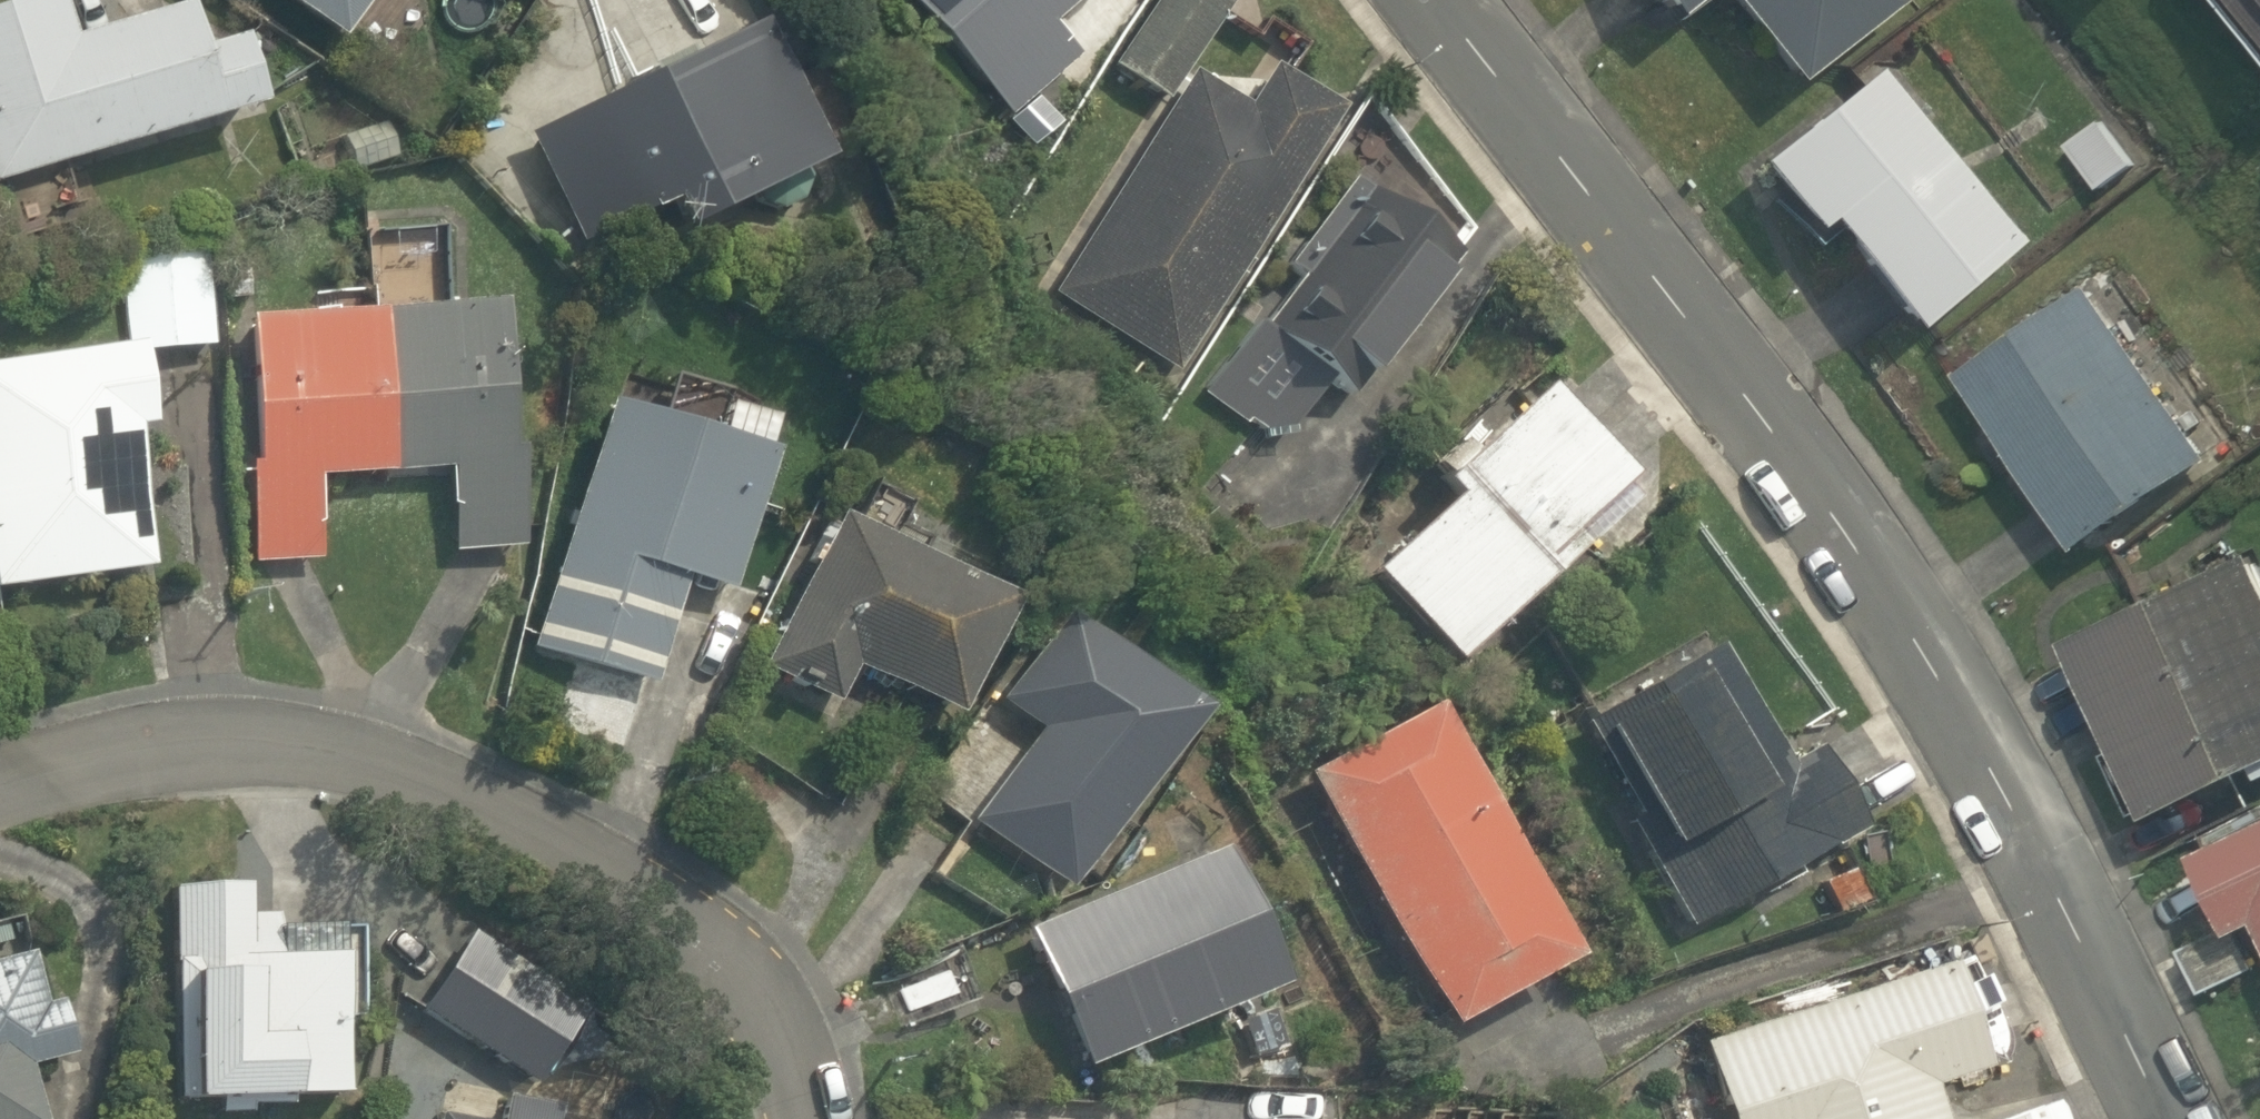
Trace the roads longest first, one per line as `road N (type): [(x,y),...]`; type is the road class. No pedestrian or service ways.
road 1 (tertiary): [(1442,0),(1903,615),(2157,1118)]
road 2 (residential): [(0,785),(106,758),(280,755),(464,794),(636,891),(771,1004),(813,1118)]

